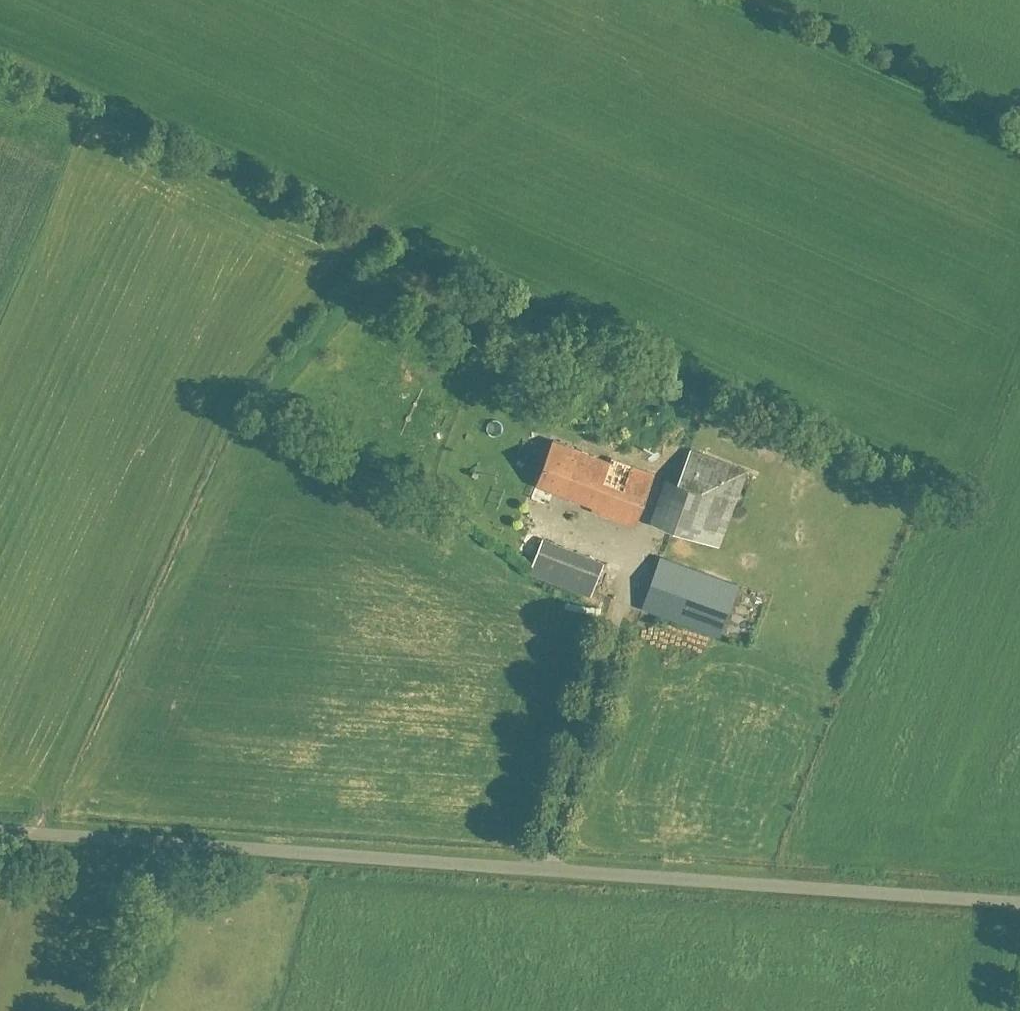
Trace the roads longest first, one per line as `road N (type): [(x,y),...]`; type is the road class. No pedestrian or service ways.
road 1 (unclassified): [(1019,906),(0,837)]

